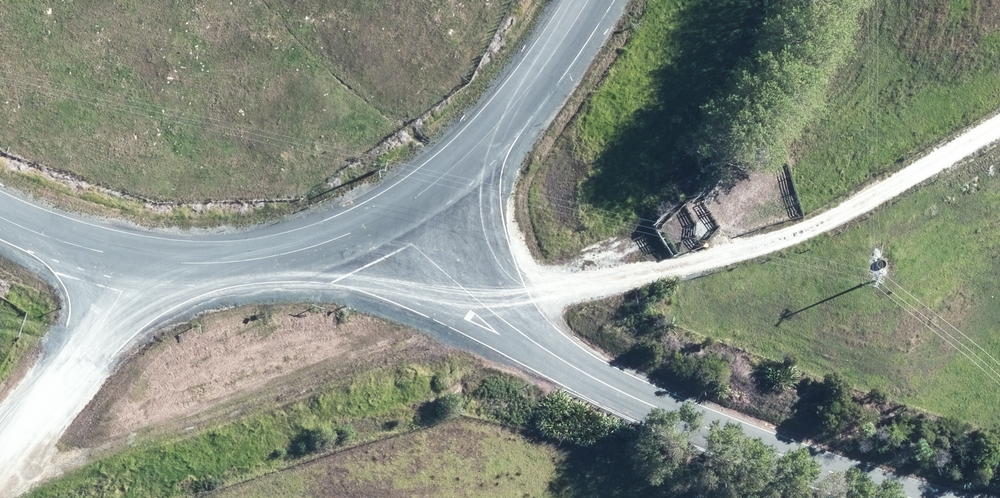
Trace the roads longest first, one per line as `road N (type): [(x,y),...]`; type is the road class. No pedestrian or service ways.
road 1 (tertiary): [(392,215),(498,316),(621,393),(907,497)]
road 2 (tertiary): [(392,215),(475,150),(590,0)]
road 3 (tertiary): [(129,259),(240,262),(293,253),(392,215)]
road 4 (unclassified): [(129,259),(123,294),(0,455)]
road 5 (tertiary): [(0,218),(129,259)]

